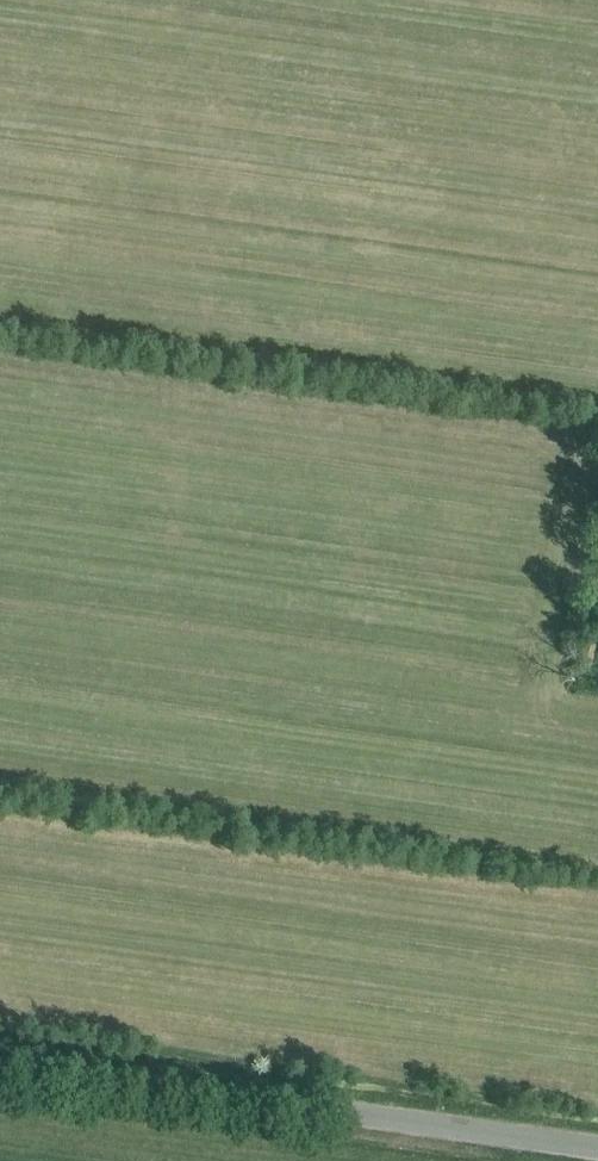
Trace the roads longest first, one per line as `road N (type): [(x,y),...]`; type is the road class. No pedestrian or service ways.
road 1 (tertiary): [(0,1068),(597,1152)]

